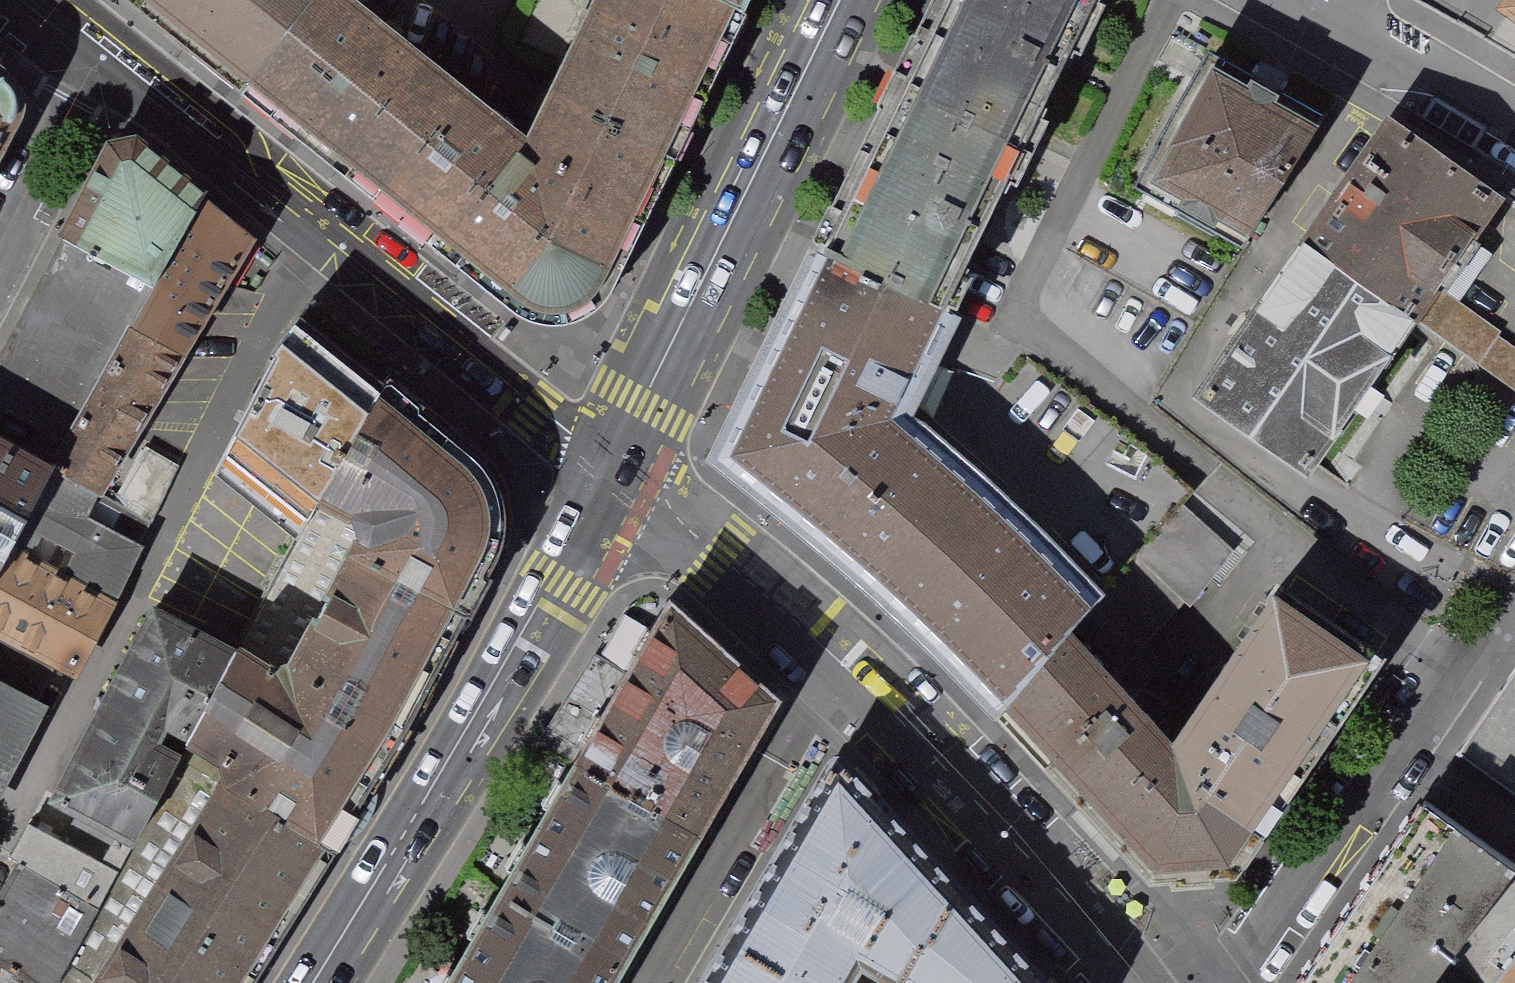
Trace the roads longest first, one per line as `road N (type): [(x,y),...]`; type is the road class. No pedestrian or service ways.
road 1 (residential): [(619,483),(914,738),(1128,982)]
road 2 (residential): [(96,61),(619,483)]
road 3 (secondary): [(314,982),(619,483)]
road 4 (secondary): [(619,483),(849,0)]
road 5 (residential): [(1514,621),(1219,982)]
road 6 (residential): [(1514,117),(1440,77),(1361,53),(1264,0)]
road 7 (residential): [(96,61),(0,245)]

